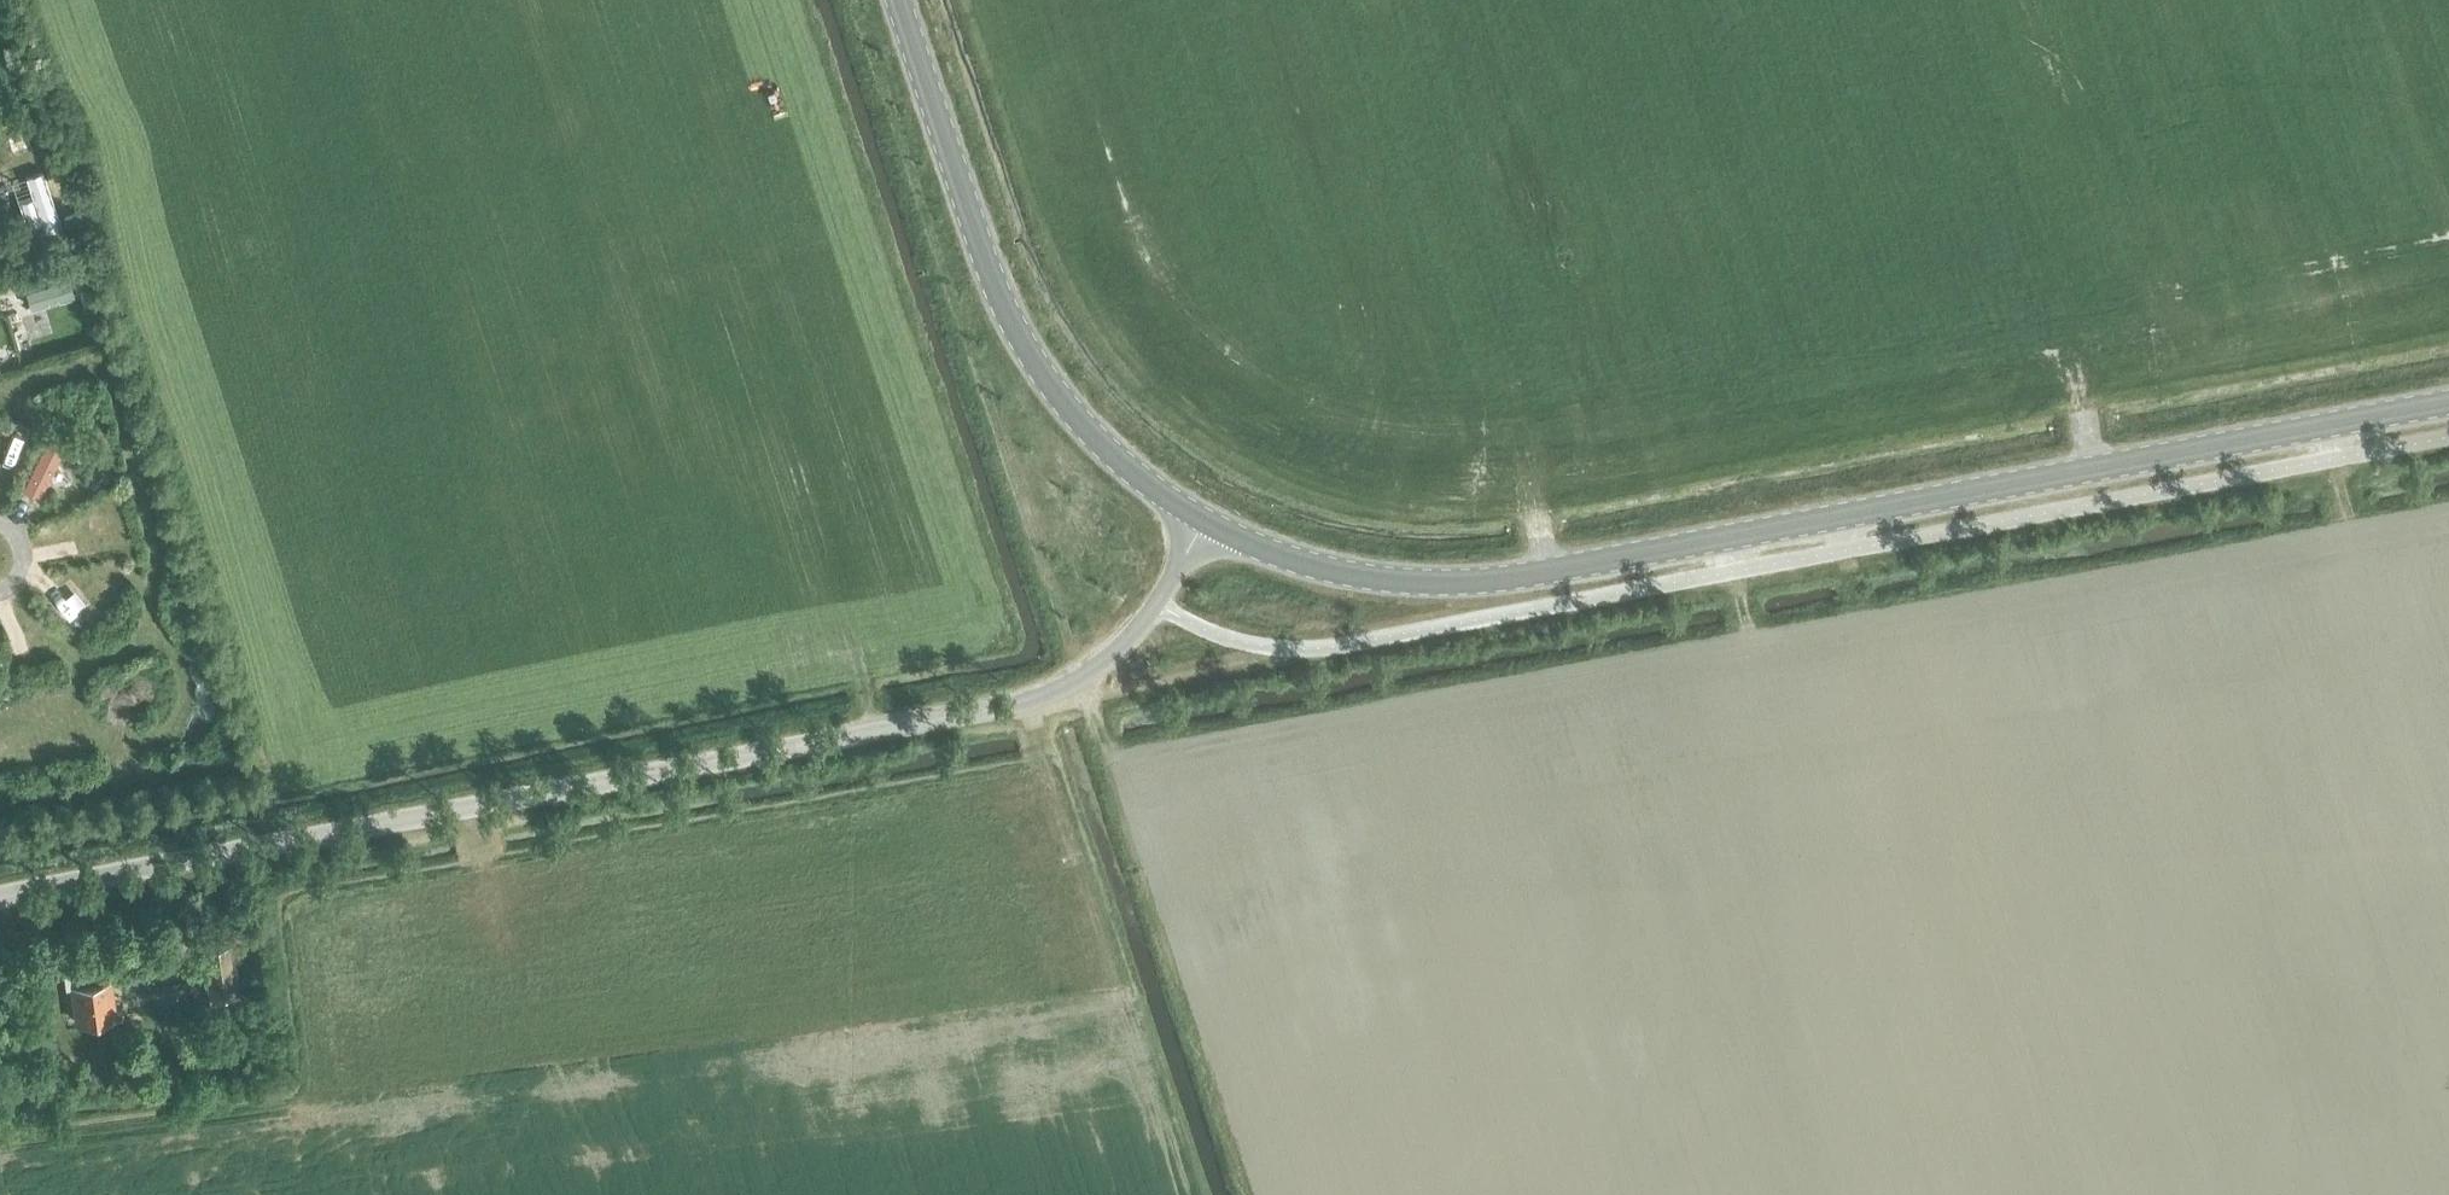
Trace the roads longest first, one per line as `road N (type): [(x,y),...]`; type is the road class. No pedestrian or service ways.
road 1 (unclassified): [(0,895),(1031,699),(1113,653),(1157,604),(1204,524)]
road 2 (secondary): [(1204,524),(1345,573),(1501,579),(2448,403)]
road 3 (secondary): [(896,0),(980,253),(1024,349),(1083,426),(1204,524)]

